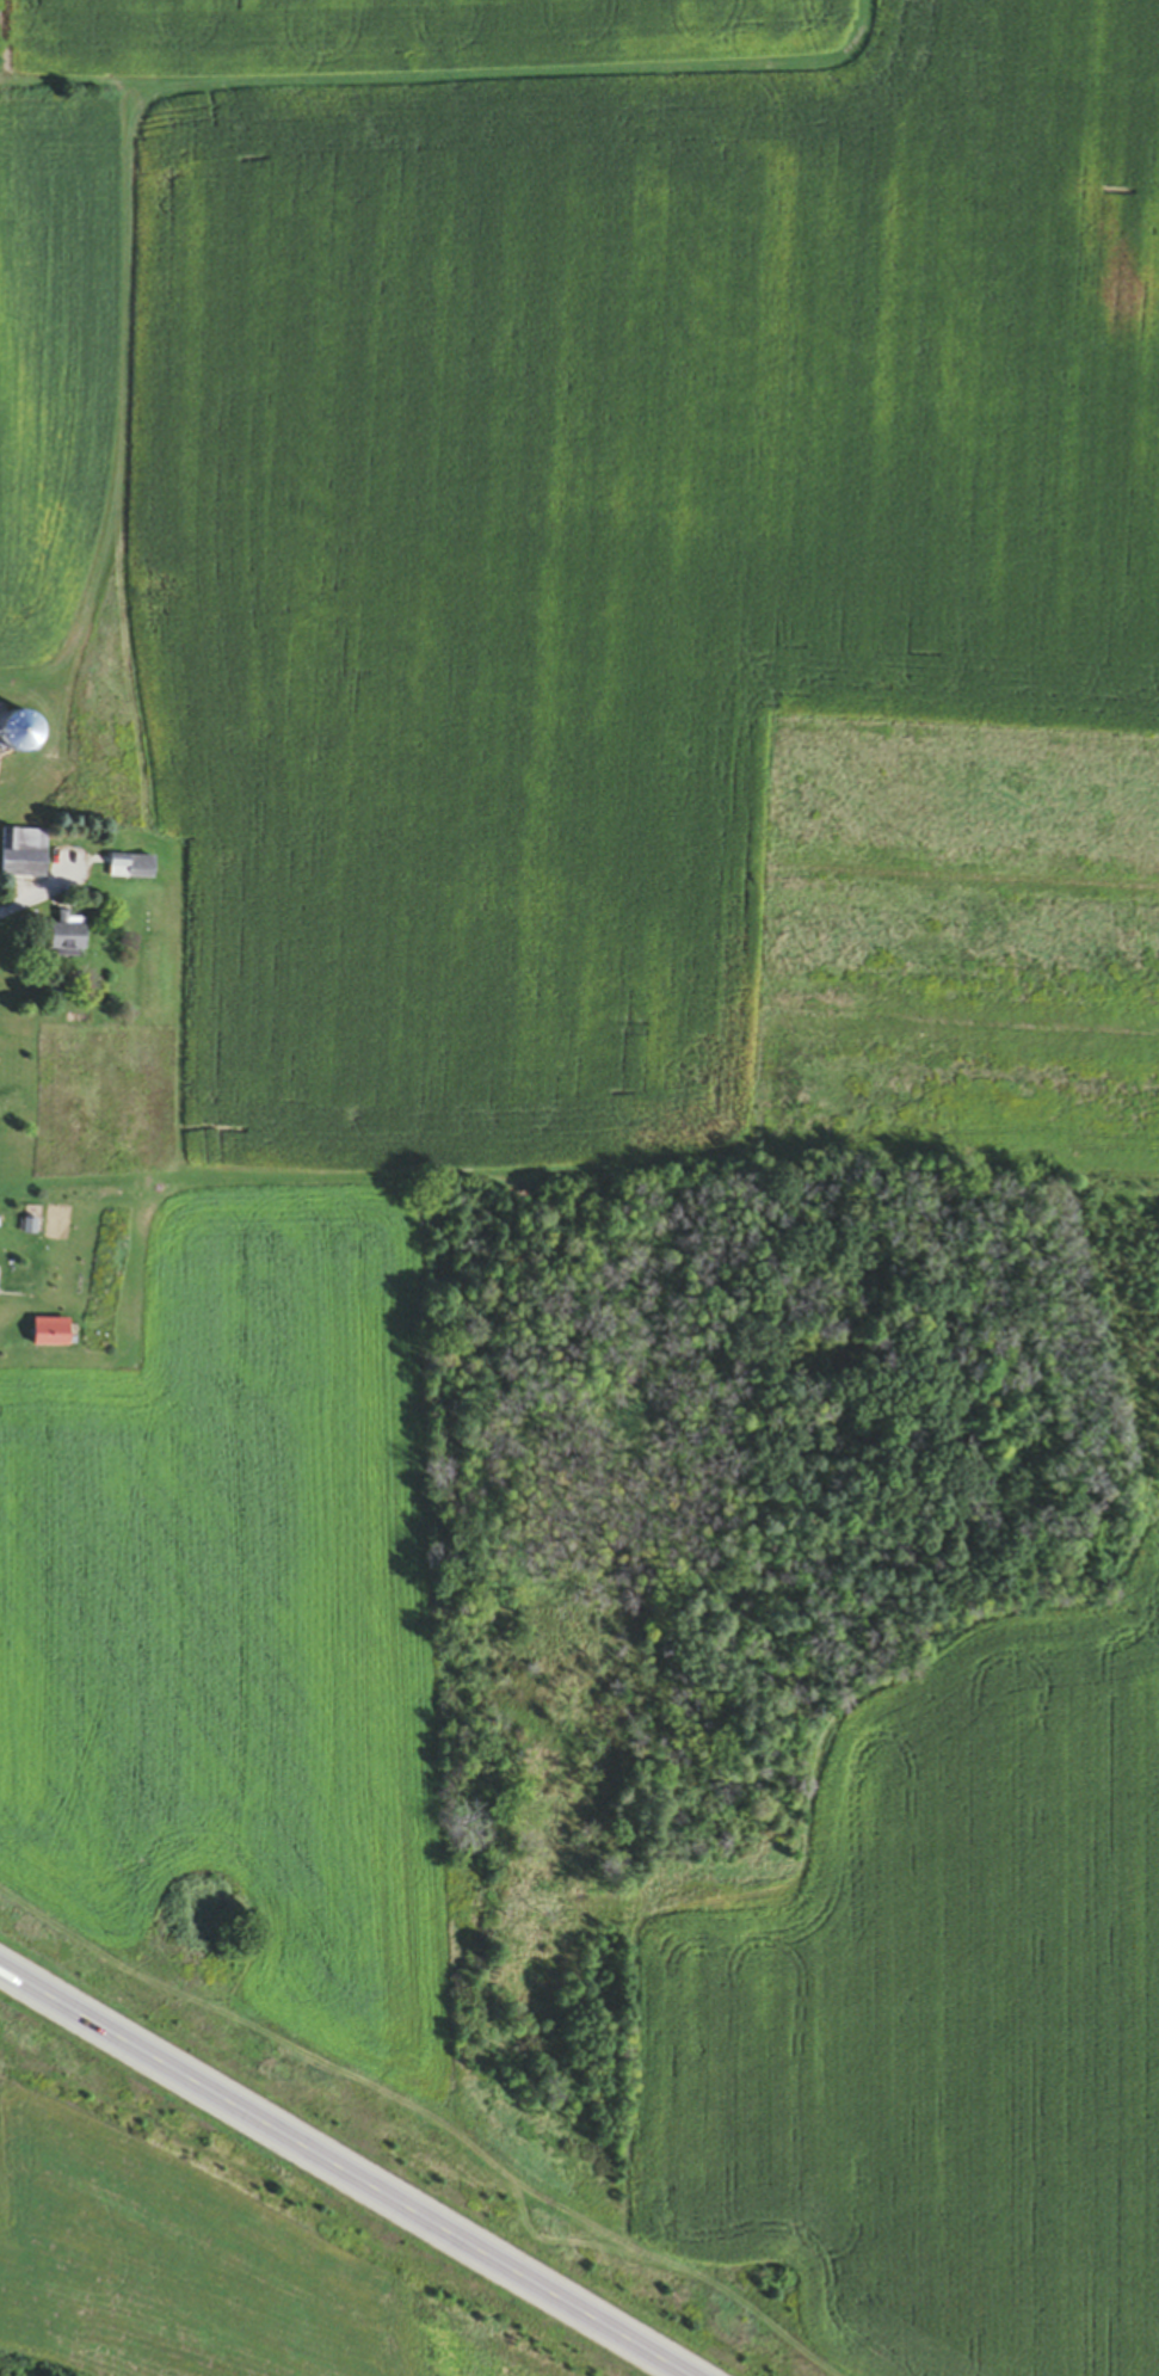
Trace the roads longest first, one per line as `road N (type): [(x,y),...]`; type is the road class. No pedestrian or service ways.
road 1 (trunk): [(0,1972),(683,2375)]

